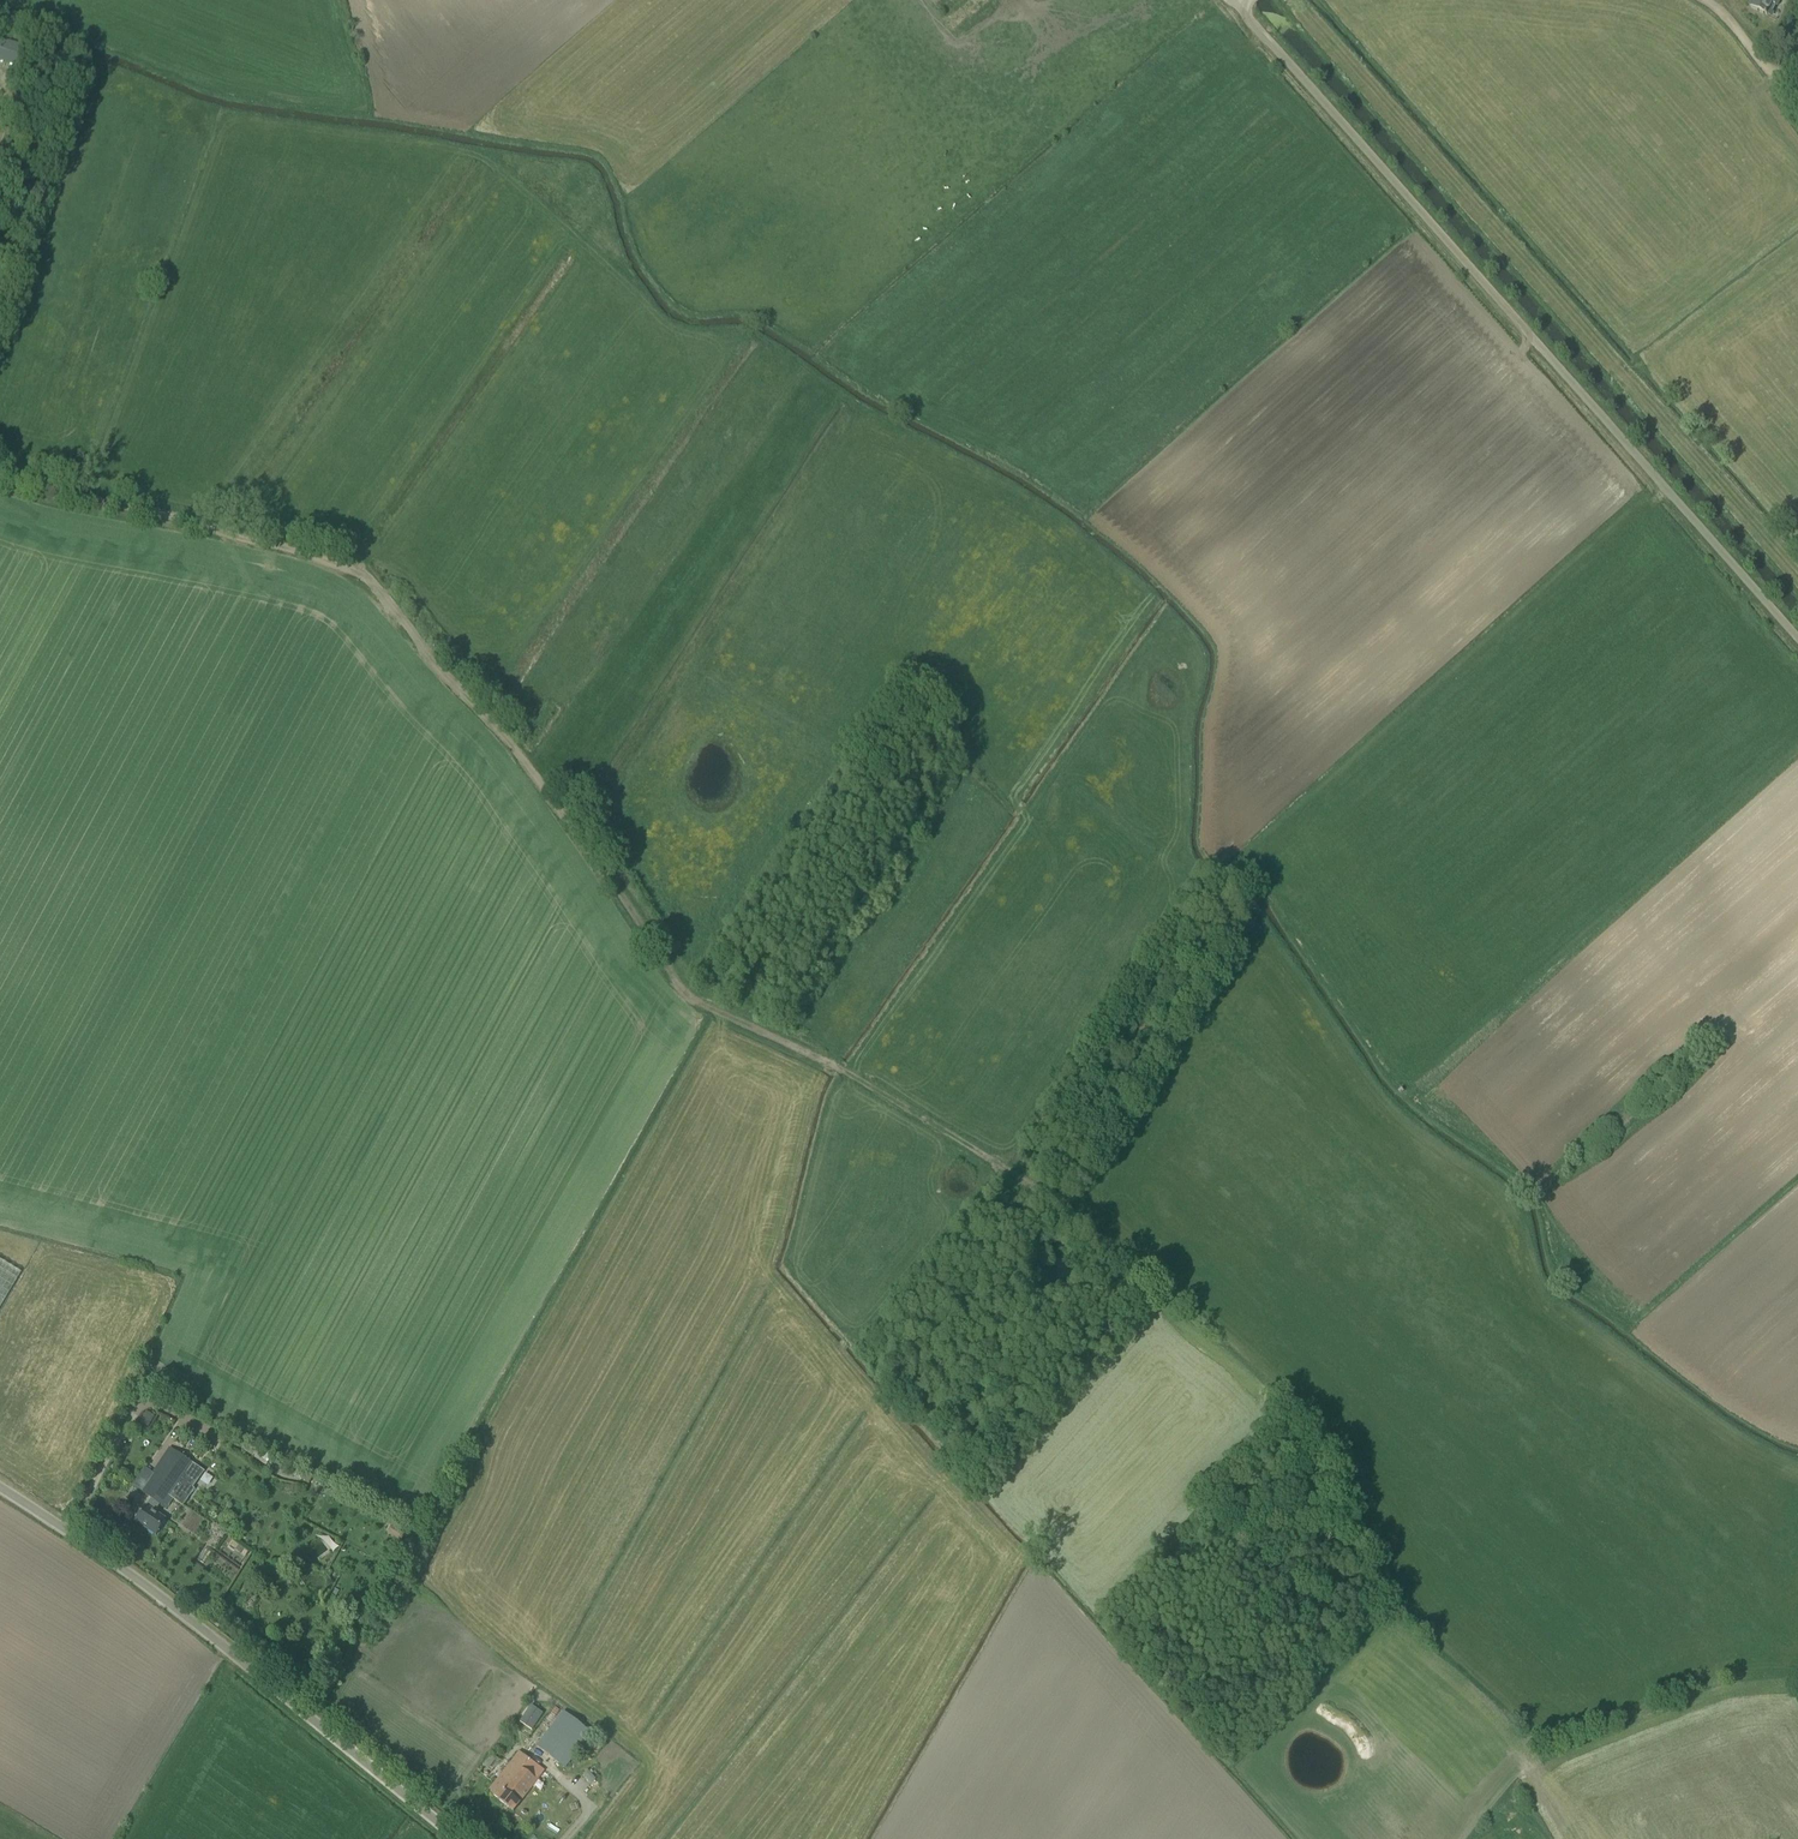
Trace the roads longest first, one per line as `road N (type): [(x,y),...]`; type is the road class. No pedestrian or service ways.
road 1 (track): [(0,469),(378,577),(710,1006),(834,1067),(999,1168),(1150,1282)]
road 2 (unclassified): [(1797,641),(1239,10)]
road 3 (unclassified): [(470,1838),(103,1546),(0,1481)]

